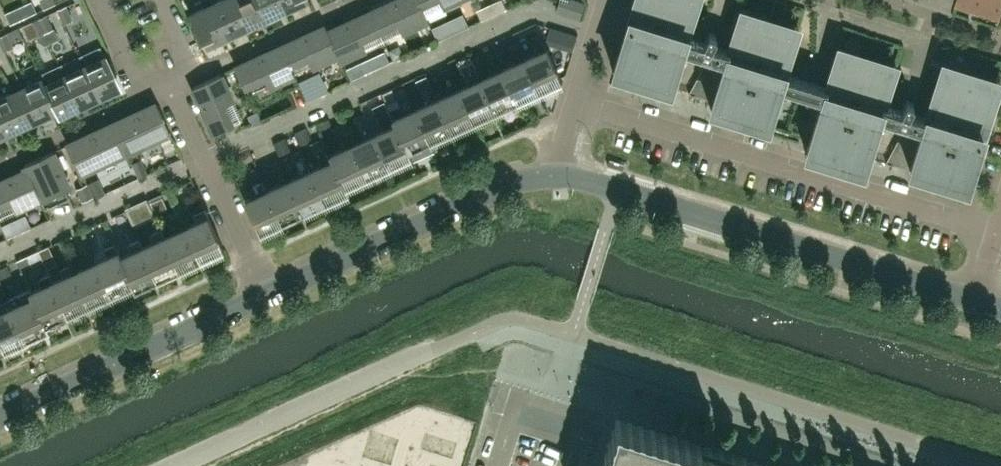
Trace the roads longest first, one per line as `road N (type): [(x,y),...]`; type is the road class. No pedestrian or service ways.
road 1 (residential): [(996,231),(575,99)]
road 2 (residential): [(975,300),(556,177)]
road 3 (residential): [(263,293),(500,188),(556,177)]
road 4 (residential): [(0,417),(263,293)]
road 5 (residential): [(172,87),(263,293)]
road 6 (residential): [(99,0),(146,99),(172,87)]

